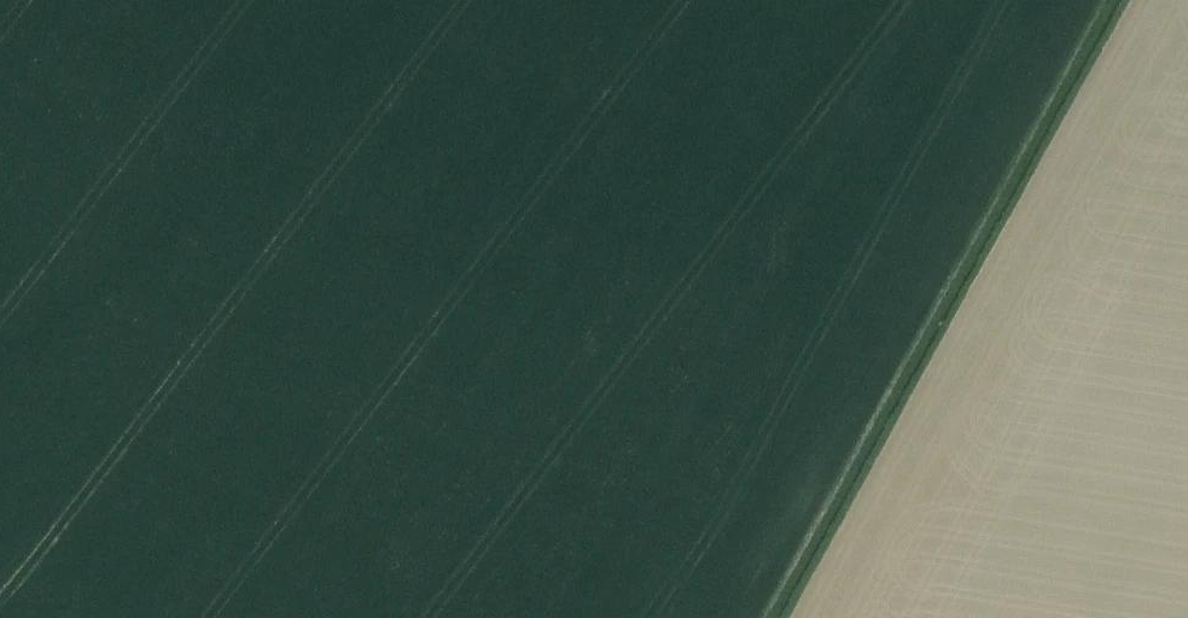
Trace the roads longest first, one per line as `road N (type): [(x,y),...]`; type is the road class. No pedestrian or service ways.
road 1 (track): [(1101,0),(756,617)]

